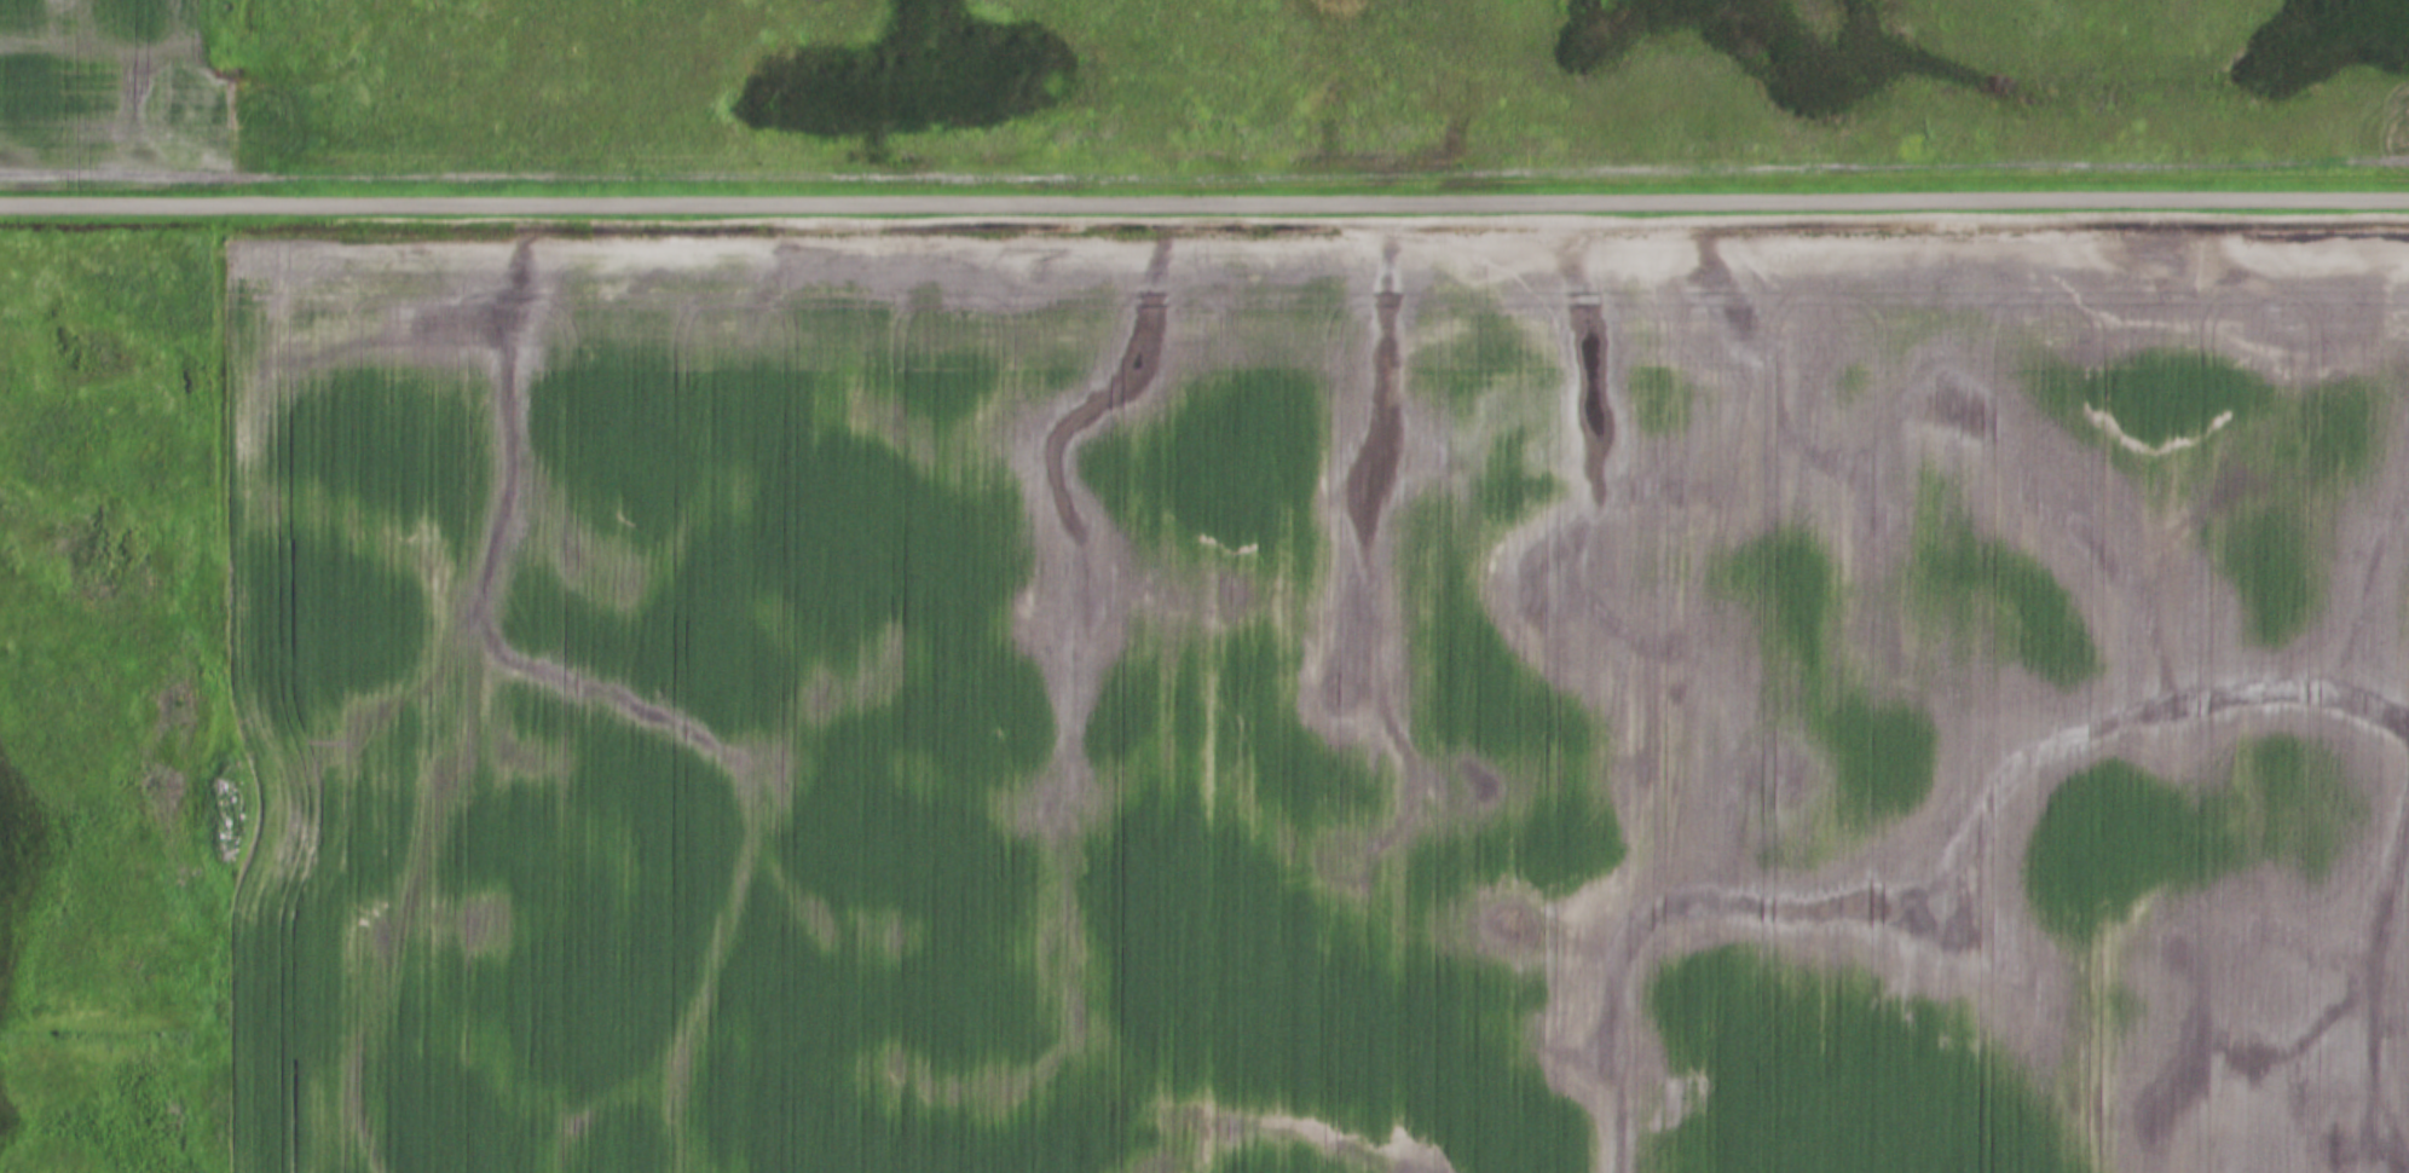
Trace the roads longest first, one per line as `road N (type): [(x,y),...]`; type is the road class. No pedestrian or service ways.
road 1 (residential): [(2408,200),(0,204)]

